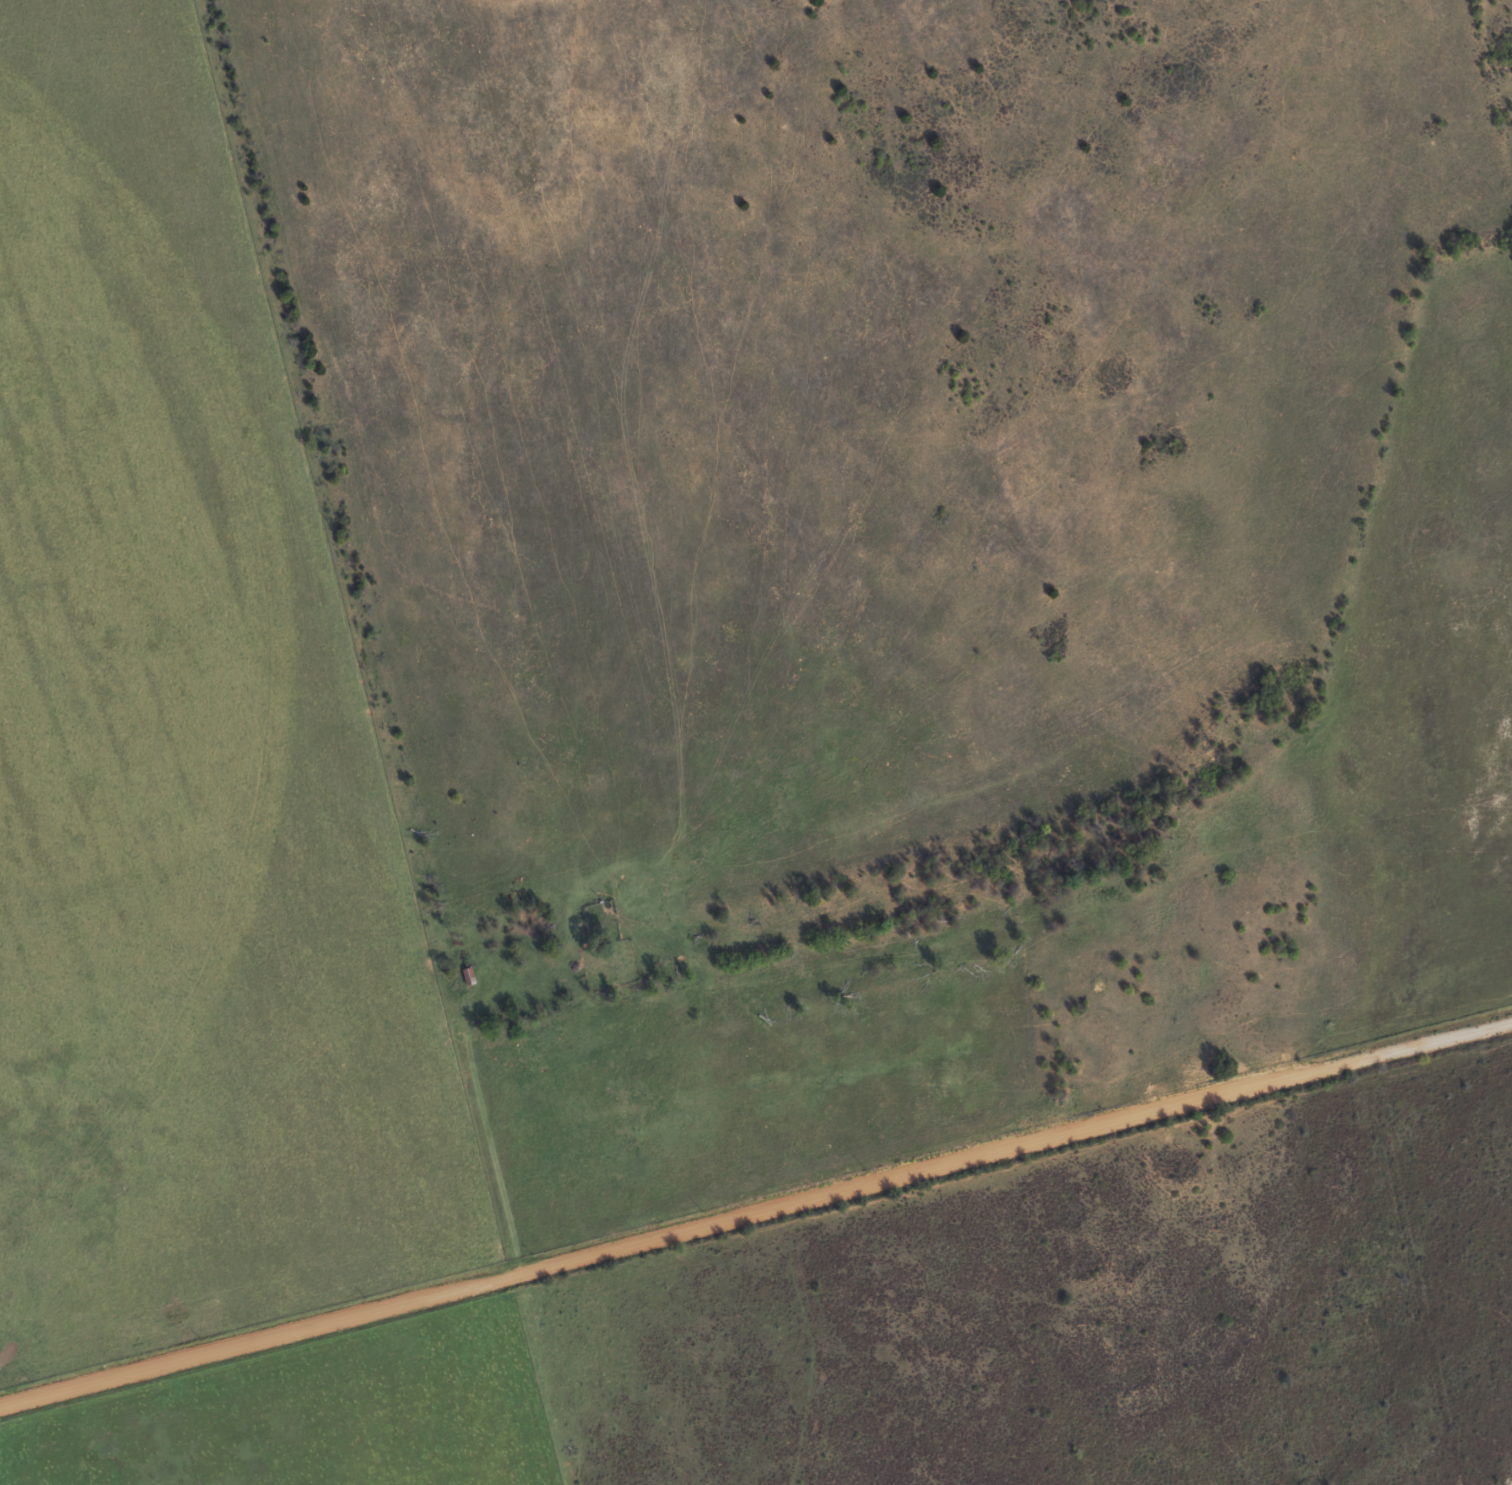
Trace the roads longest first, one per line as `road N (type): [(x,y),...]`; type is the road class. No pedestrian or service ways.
road 1 (residential): [(1511,1023),(0,1405)]

